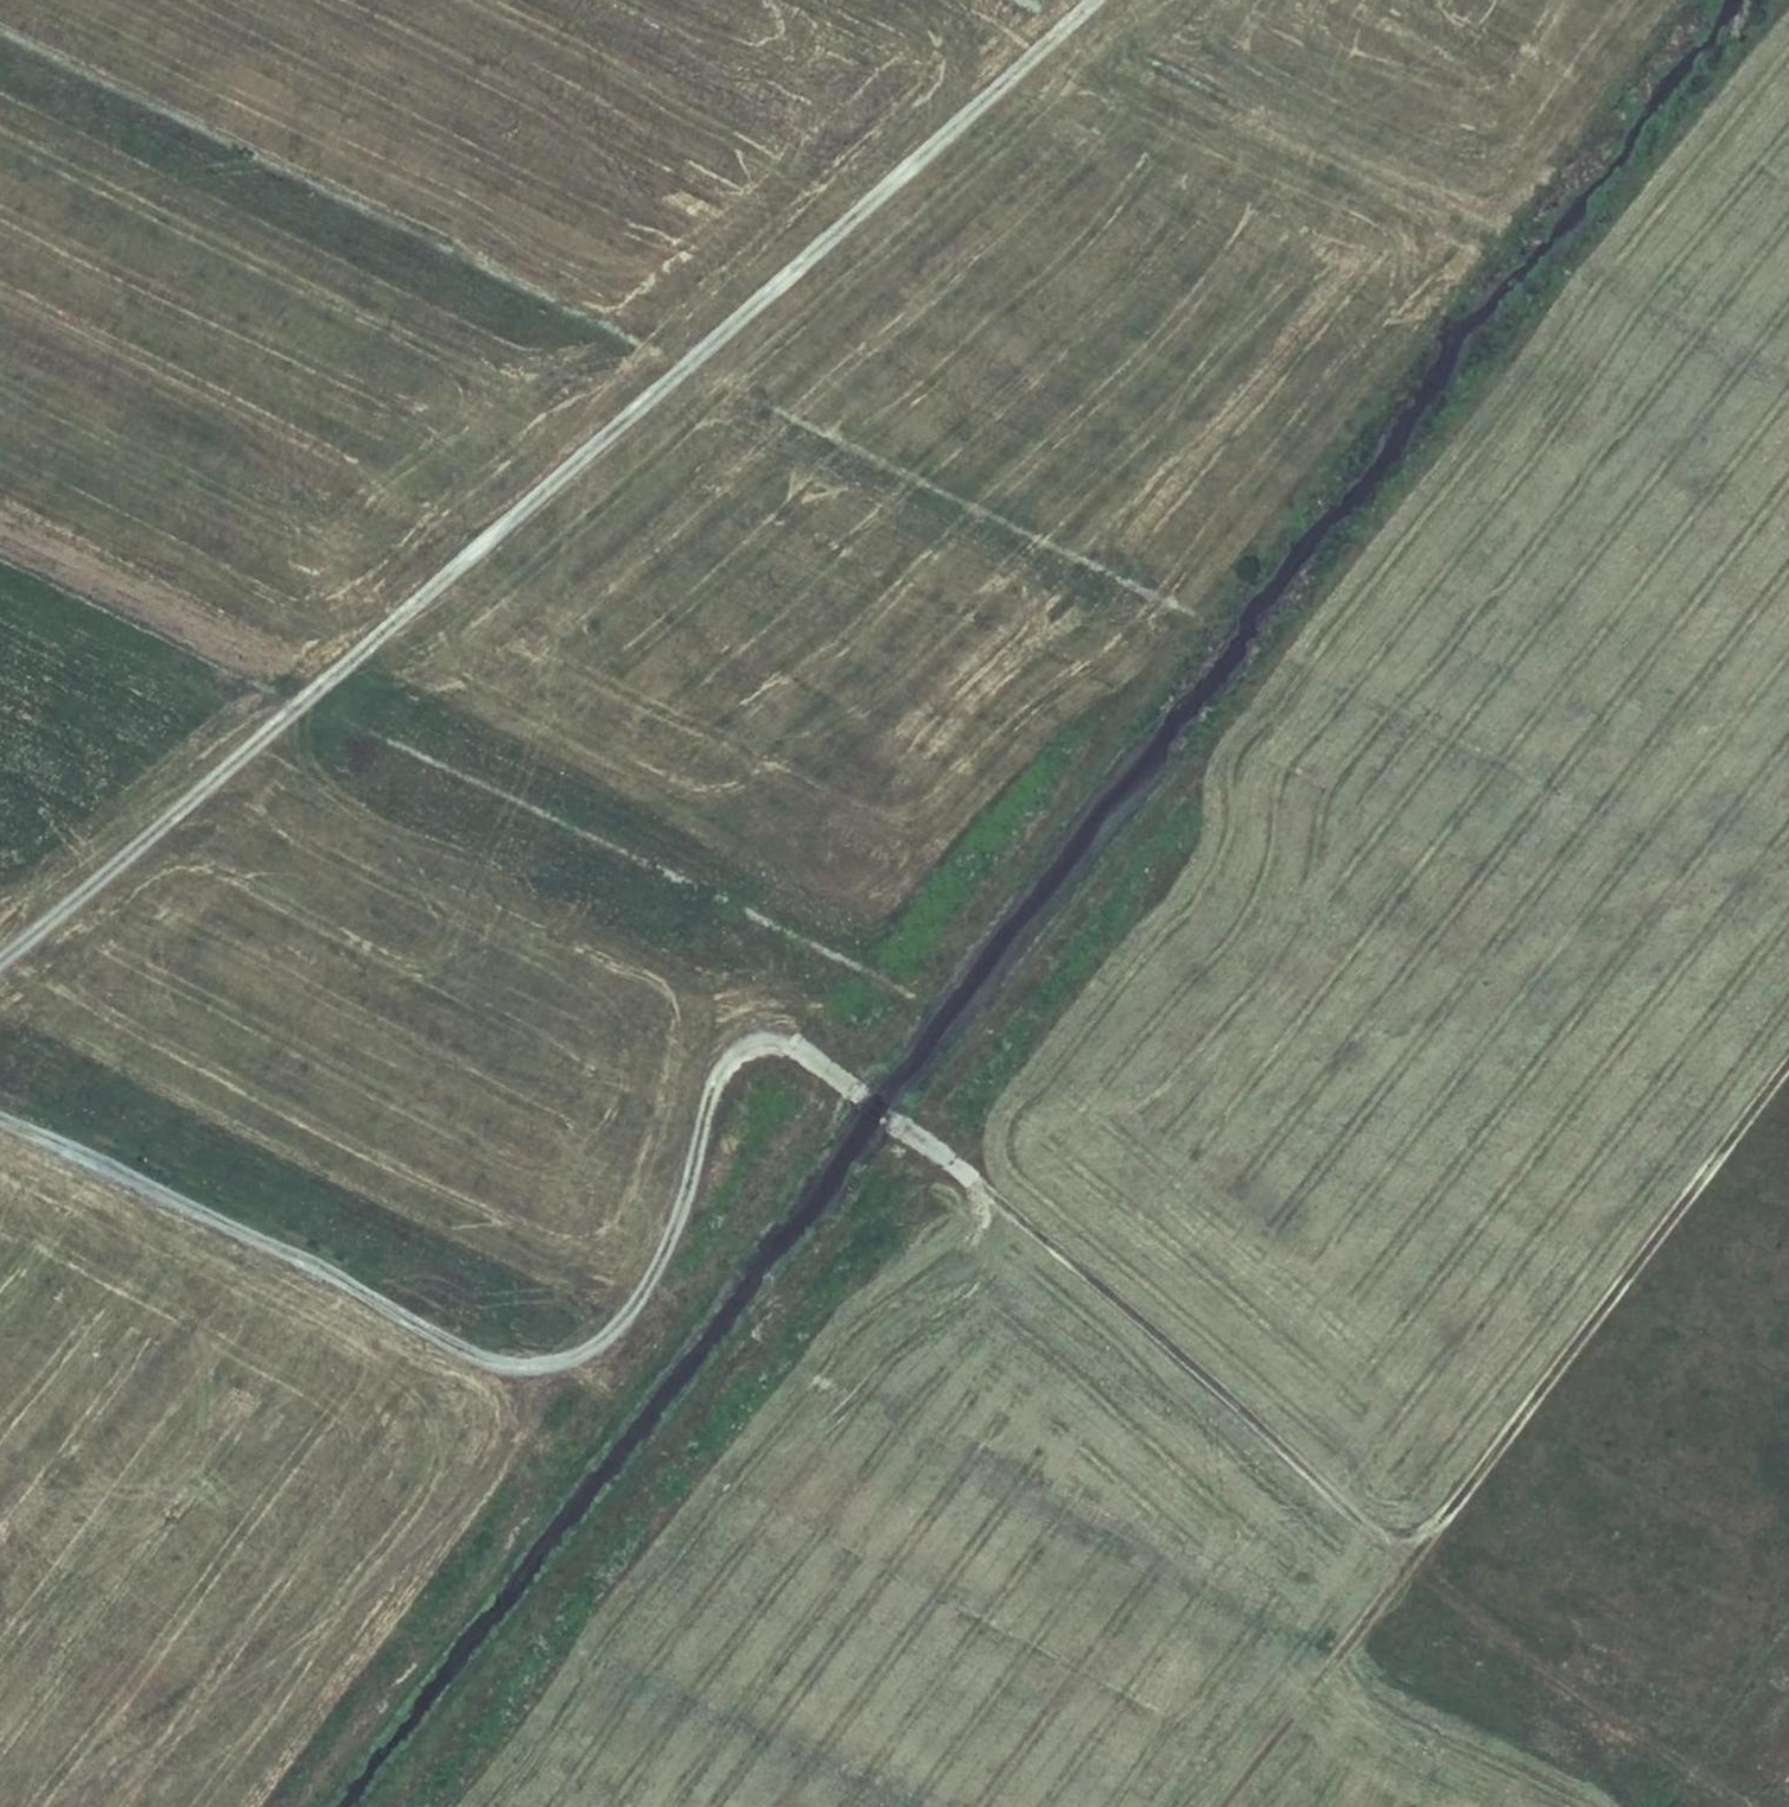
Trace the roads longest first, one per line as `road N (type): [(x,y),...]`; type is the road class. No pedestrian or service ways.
road 1 (track): [(0,955),(1093,0)]
road 2 (track): [(1762,1806),(1473,1607),(1413,1555)]

